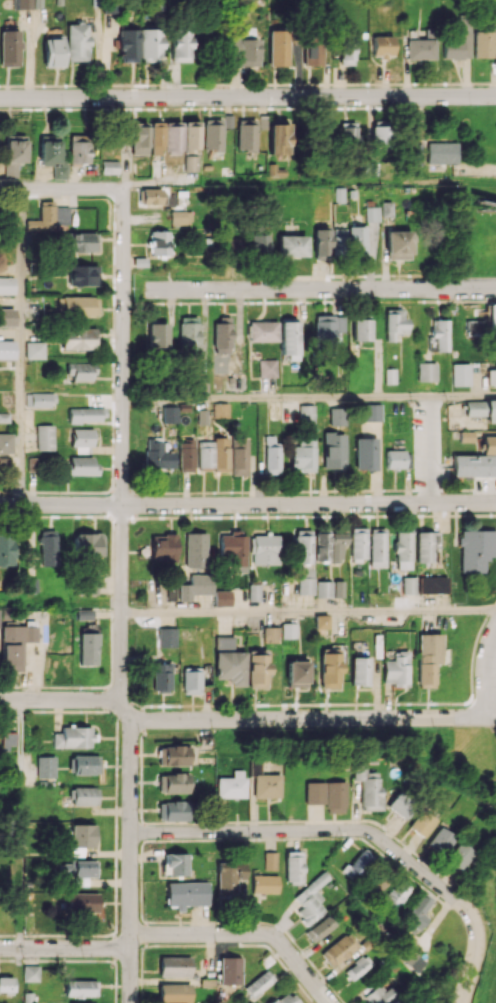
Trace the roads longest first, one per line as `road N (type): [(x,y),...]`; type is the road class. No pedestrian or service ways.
road 1 (residential): [(119,193),(130,1002)]
road 2 (residential): [(495,501),(0,504)]
road 3 (residential): [(495,94),(0,97)]
road 4 (residential): [(131,832),(364,830),(467,909),(477,931)]
road 5 (residential): [(495,717),(129,722)]
road 6 (residential): [(330,1002),(278,939),(264,933),(149,934),(114,949),(0,948)]
road 7 (residential): [(495,287),(148,289)]
road 8 (residential): [(122,696),(0,699)]
road 9 (residential): [(119,193),(0,188)]

